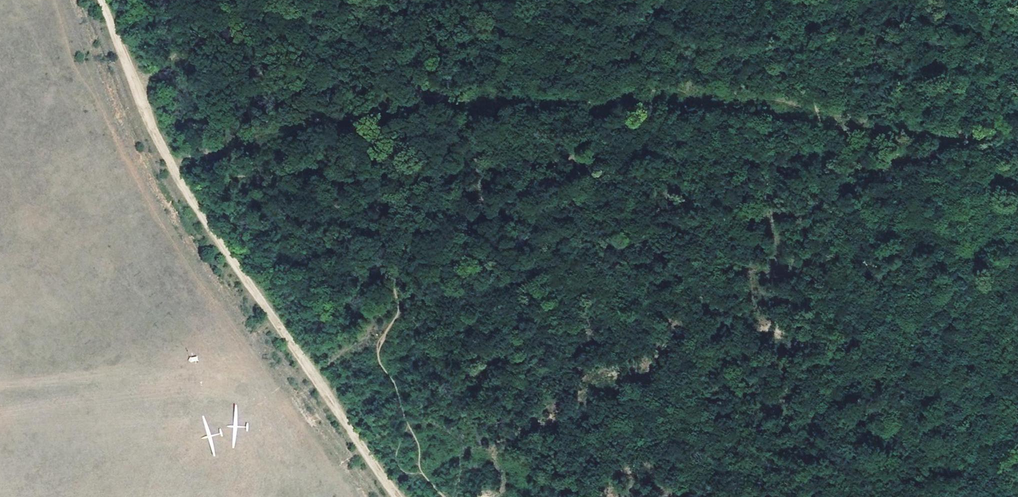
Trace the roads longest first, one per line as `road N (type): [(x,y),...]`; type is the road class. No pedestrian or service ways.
road 1 (track): [(103,0),(189,197),(396,496)]
road 2 (track): [(871,496),(793,0)]

